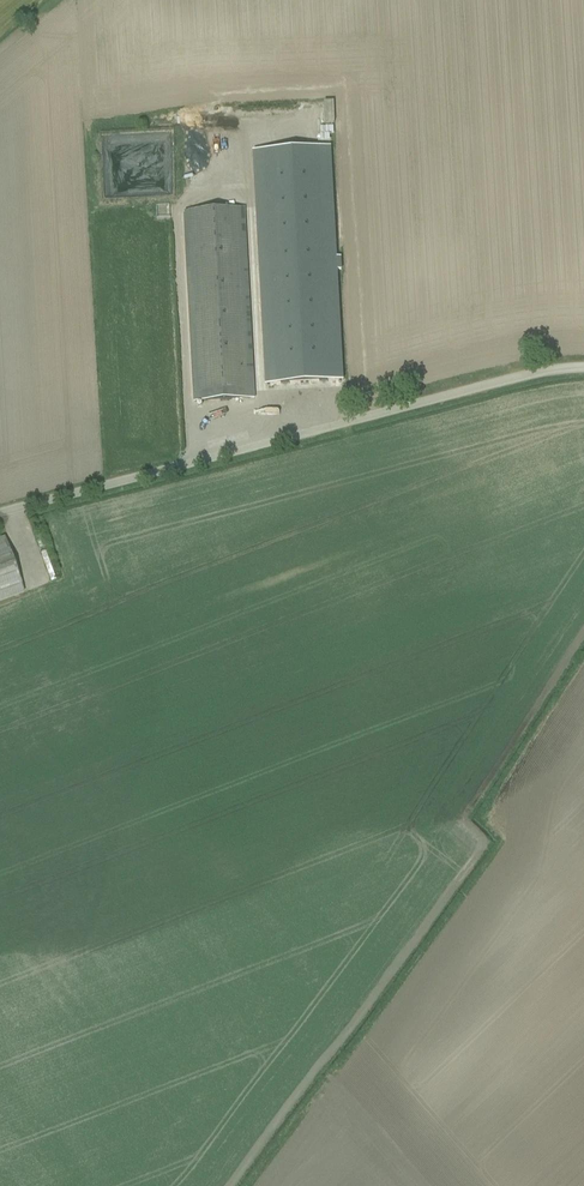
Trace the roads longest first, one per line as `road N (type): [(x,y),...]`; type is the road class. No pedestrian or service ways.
road 1 (unclassified): [(583,366),(0,513)]

